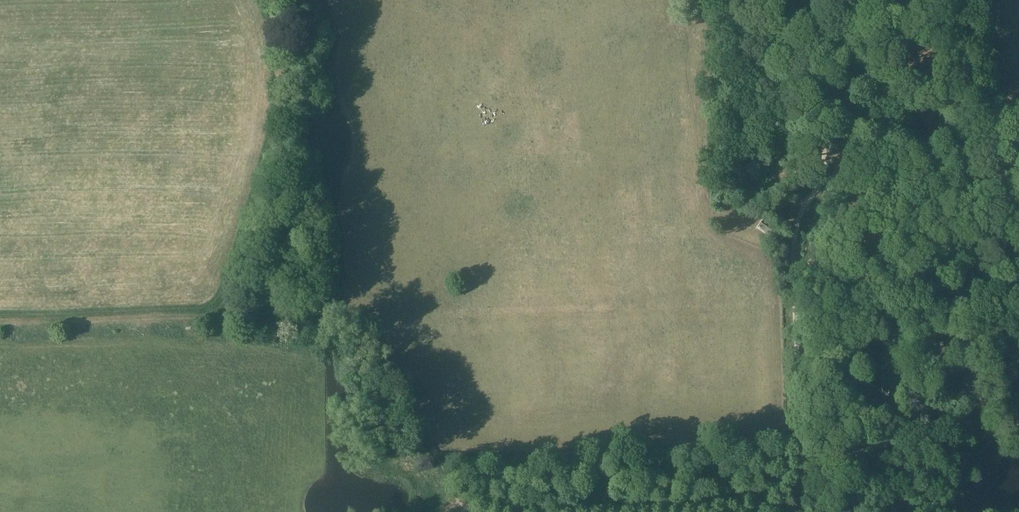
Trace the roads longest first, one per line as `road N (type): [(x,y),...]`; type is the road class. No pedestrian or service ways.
road 1 (track): [(907,0),(844,79),(825,146),(824,182),(800,215),(795,294),(802,426),(811,454),(787,500),(721,511)]
road 2 (track): [(274,0),(280,132),(223,346)]

